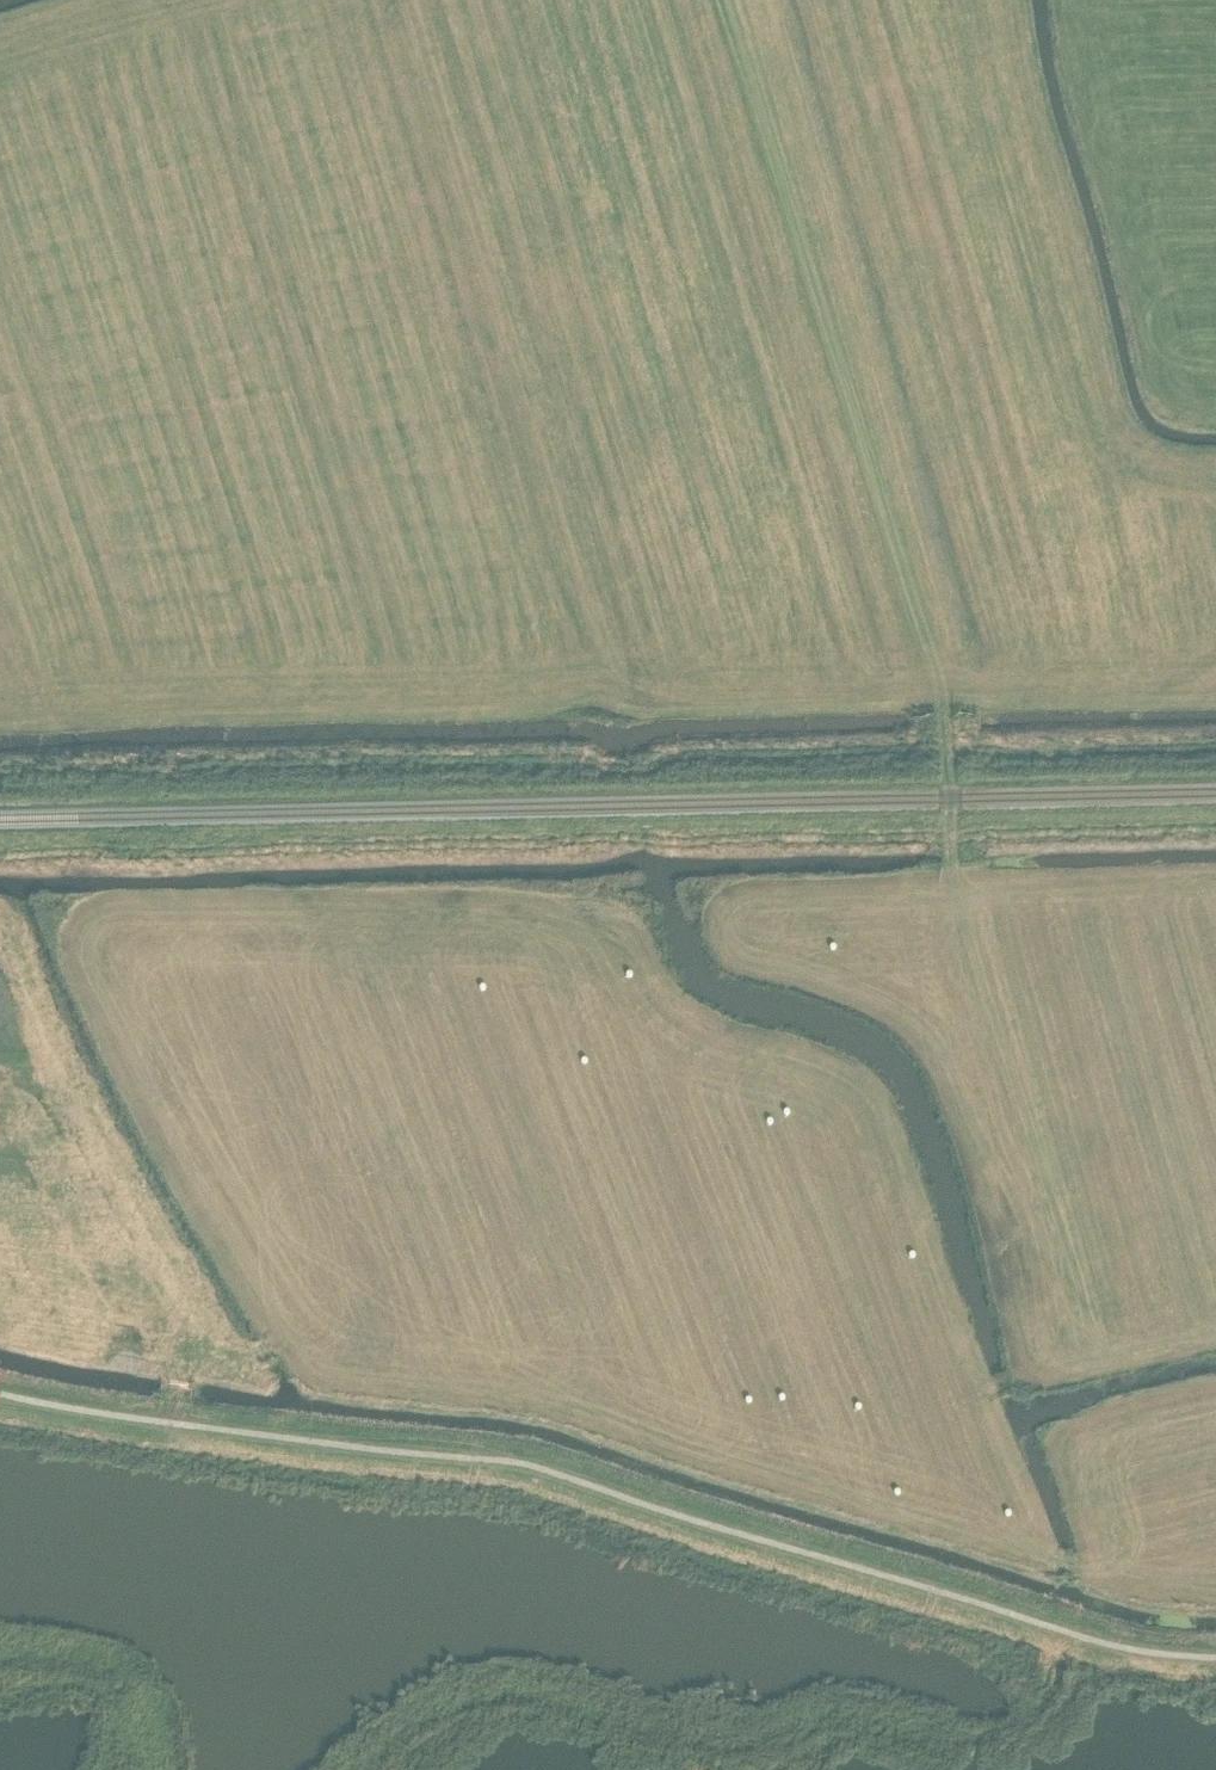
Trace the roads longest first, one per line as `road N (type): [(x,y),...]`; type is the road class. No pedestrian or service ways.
road 1 (track): [(952,864),(947,716)]

